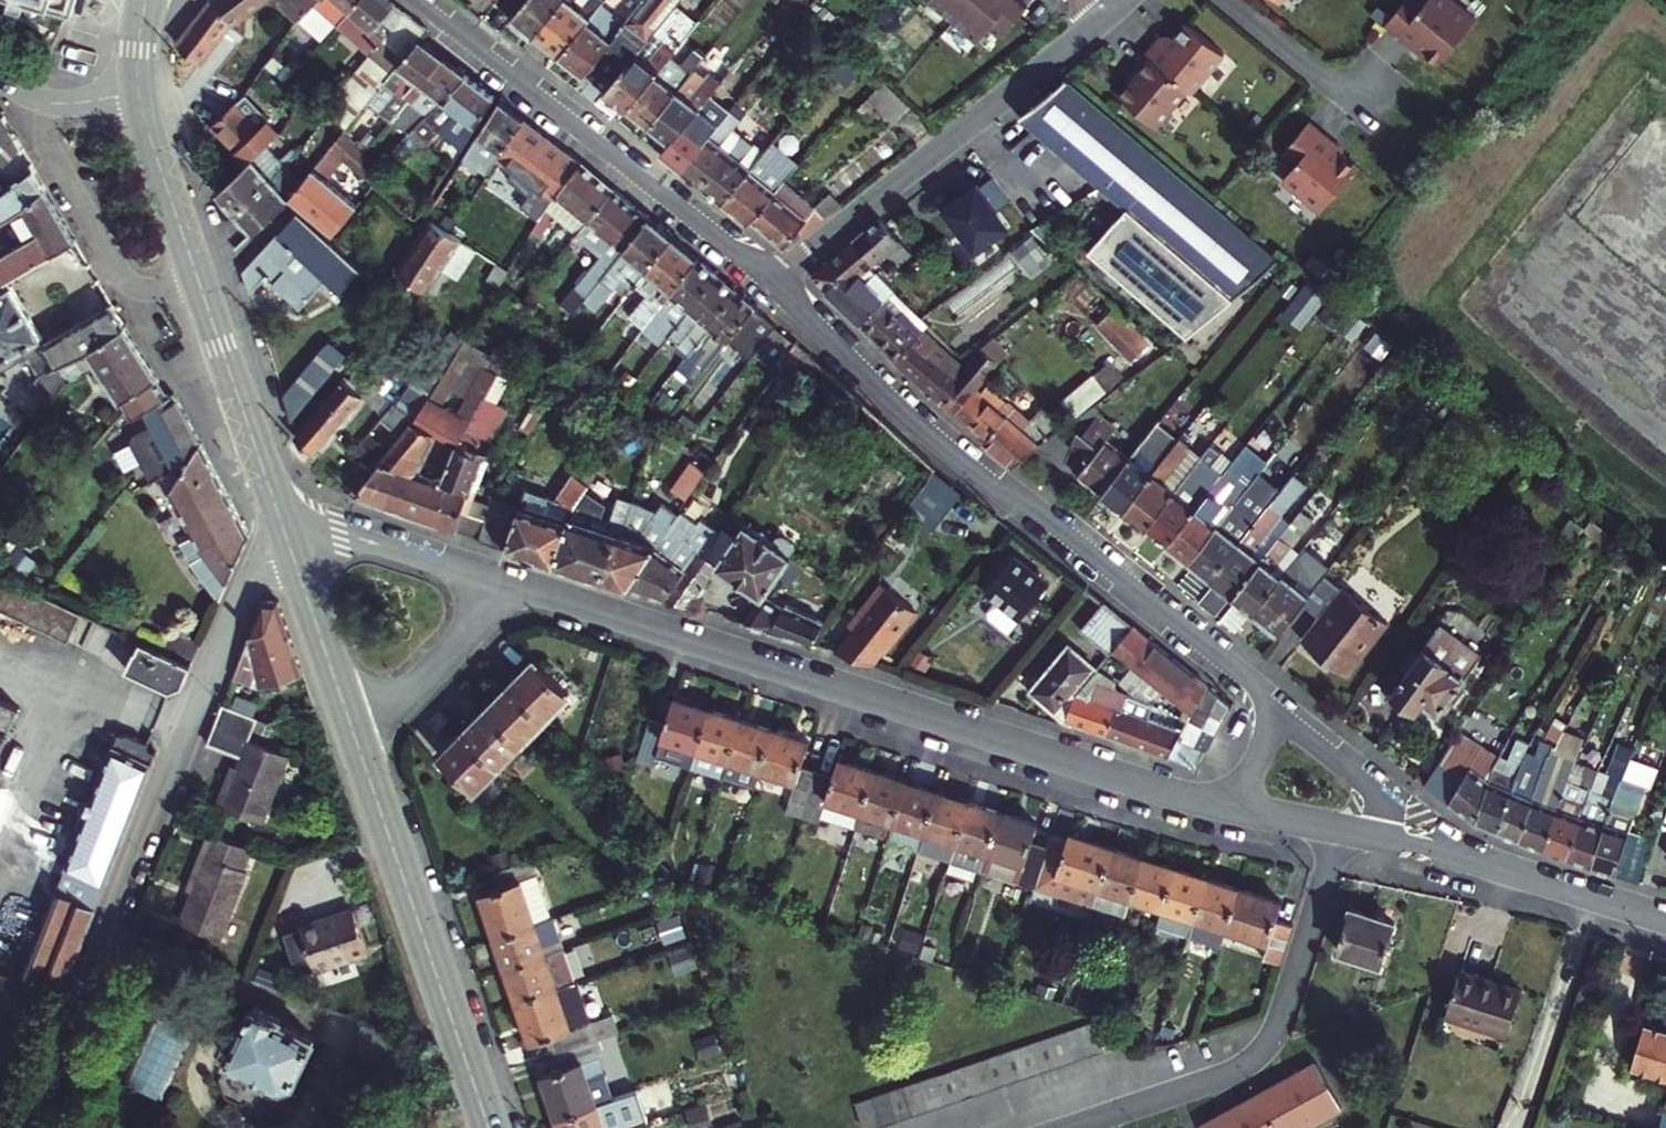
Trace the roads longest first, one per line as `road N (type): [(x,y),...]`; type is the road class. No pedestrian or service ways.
road 1 (residential): [(507,584),(1233,810)]
road 2 (residential): [(1273,709),(942,444),(767,283)]
road 3 (residential): [(37,1127),(246,590),(288,541)]
road 4 (secondary): [(142,100),(288,541)]
road 5 (residential): [(767,283),(409,0)]
road 6 (residential): [(767,283),(1113,12)]
road 7 (secondary): [(355,745),(489,1127)]
road 8 (residential): [(1391,839),(1665,920)]
road 9 (residential): [(288,541),(342,535),(507,584)]
road 10 (residential): [(507,584),(355,745)]
road 11 (secondary): [(288,541),(355,745)]
road 12 (residential): [(1273,709),(1370,791),(1391,839)]
road 13 (residential): [(1233,810),(1391,839)]
road 14 (residential): [(0,75),(61,102),(142,100)]

